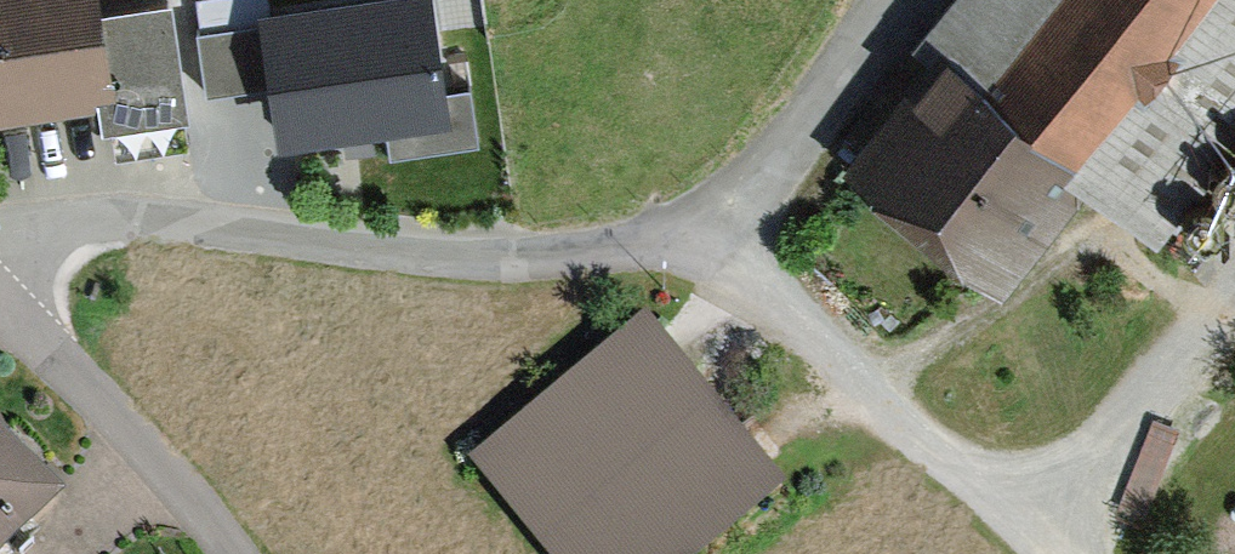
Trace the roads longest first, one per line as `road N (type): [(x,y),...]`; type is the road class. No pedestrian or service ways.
road 1 (residential): [(0,248),(74,223),(122,218),(377,253),(498,260),(614,251),(708,225),(789,148),(877,0)]
road 2 (track): [(708,225),(1055,553)]
road 3 (residential): [(230,553),(139,443),(0,304)]

